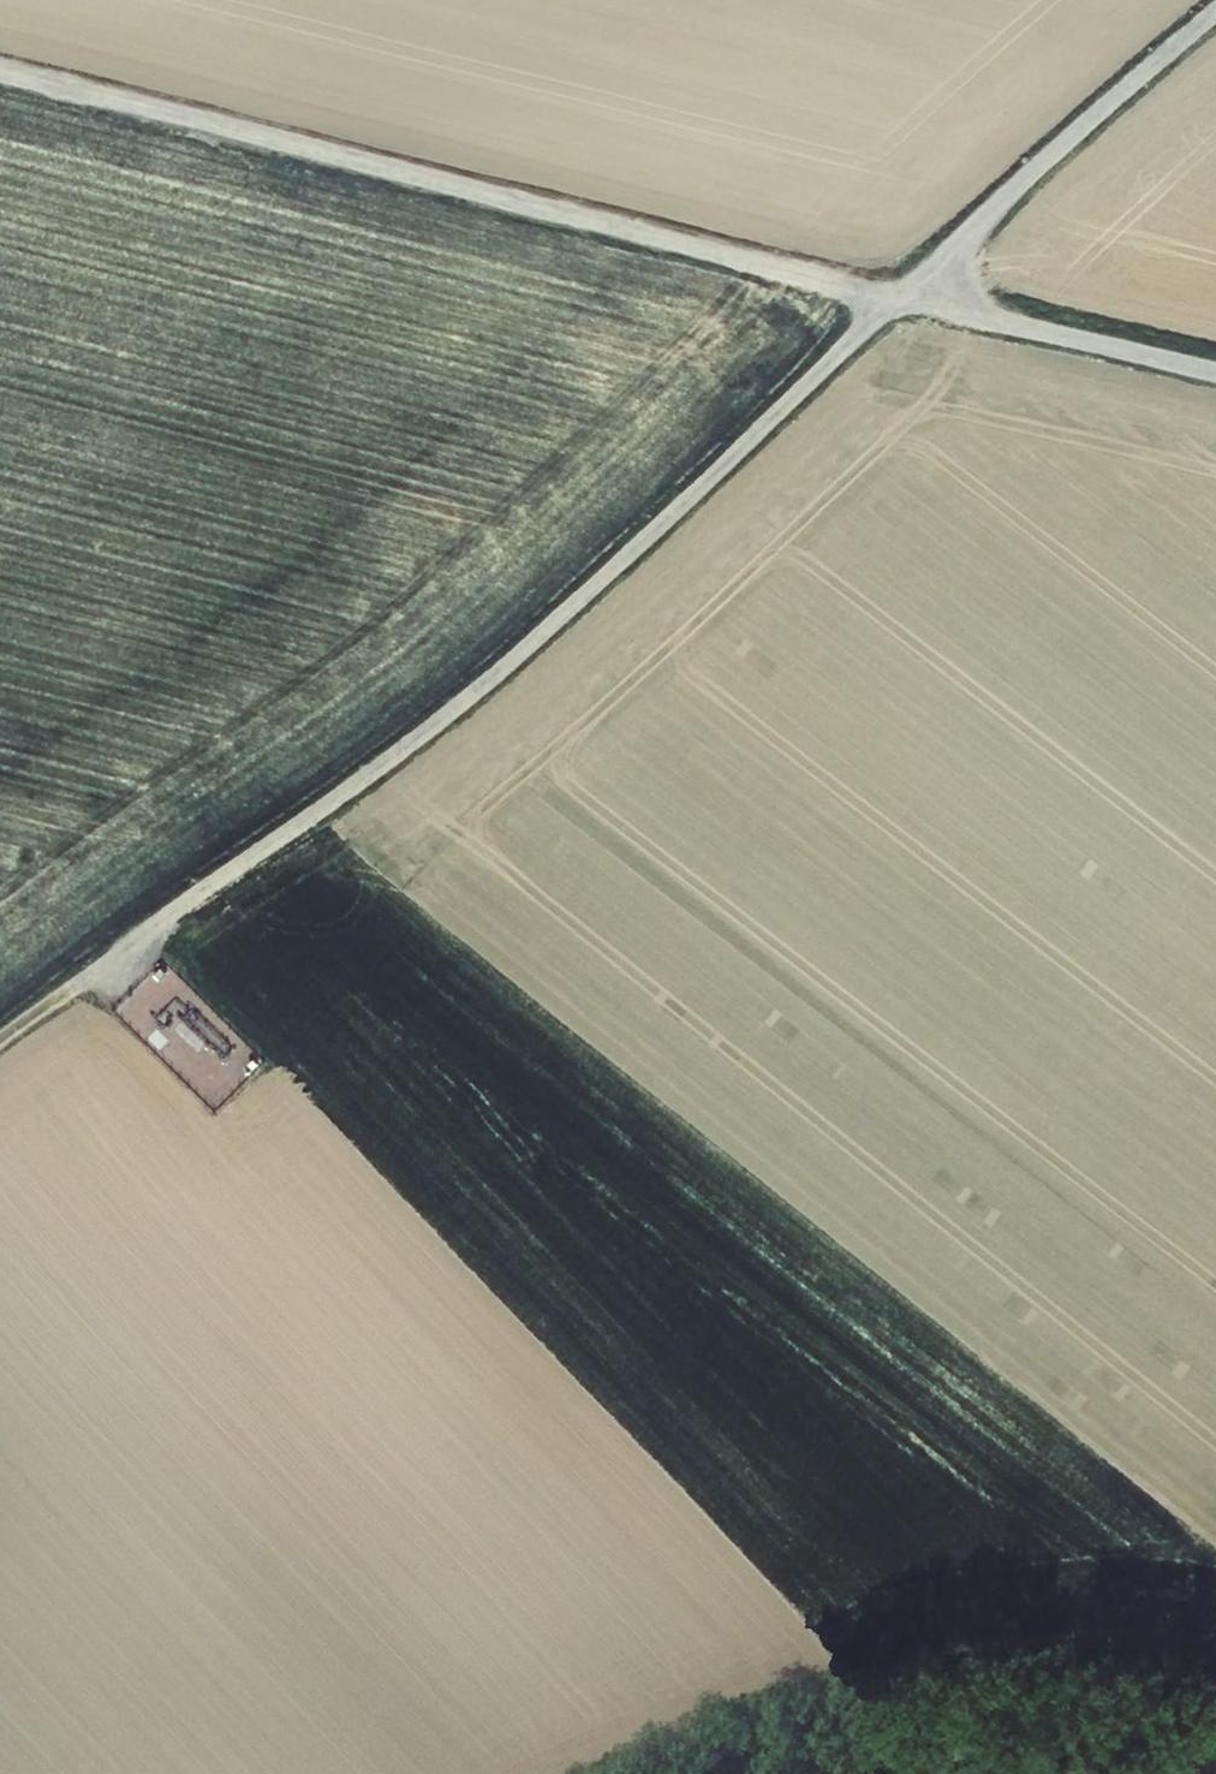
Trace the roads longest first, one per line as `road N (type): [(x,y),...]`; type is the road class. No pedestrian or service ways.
road 1 (track): [(1215,20),(0,1042)]
road 2 (track): [(0,58),(889,300),(1215,371)]

